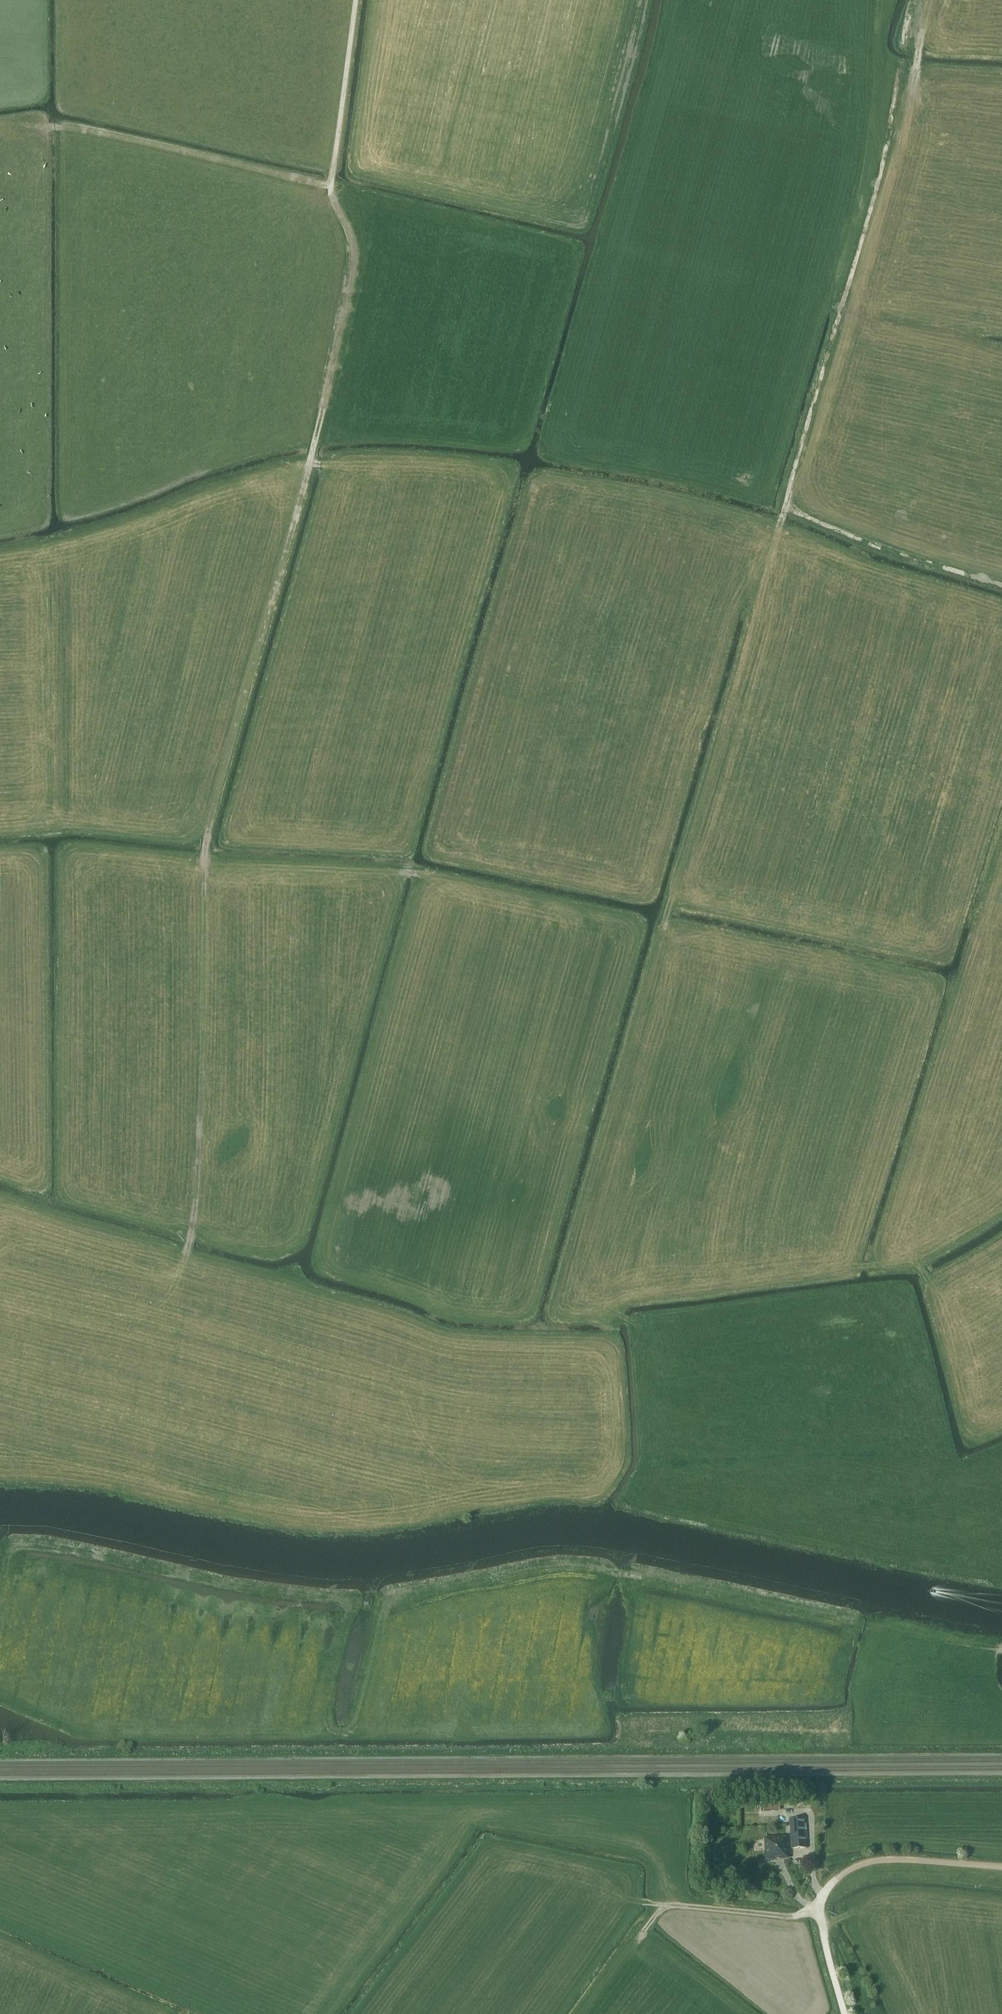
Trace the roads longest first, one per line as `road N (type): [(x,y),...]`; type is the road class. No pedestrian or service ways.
road 1 (track): [(356,0),(330,195)]
road 2 (unclassified): [(845,2013),(820,1916),(827,1888),(845,1872)]

